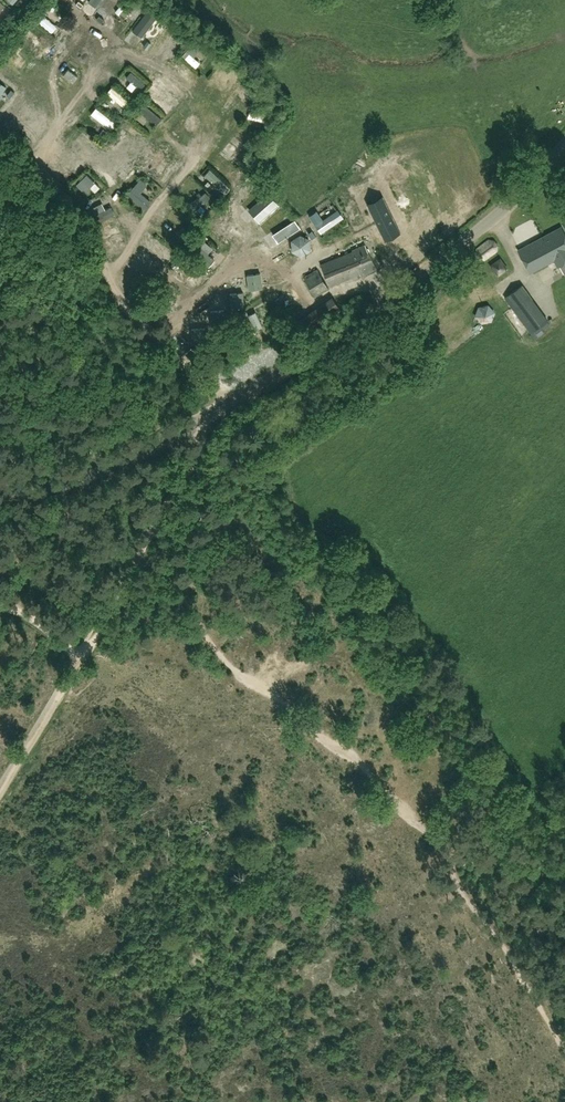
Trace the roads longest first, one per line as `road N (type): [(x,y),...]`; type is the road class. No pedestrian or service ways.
road 1 (unclassified): [(564,144),(515,197),(411,283),(228,403),(100,472),(50,488),(0,490)]
road 2 (track): [(0,141),(60,187),(78,209),(113,291),(228,403)]
road 3 (track): [(197,421),(198,458),(82,664)]
road 4 (track): [(82,664),(0,798)]

